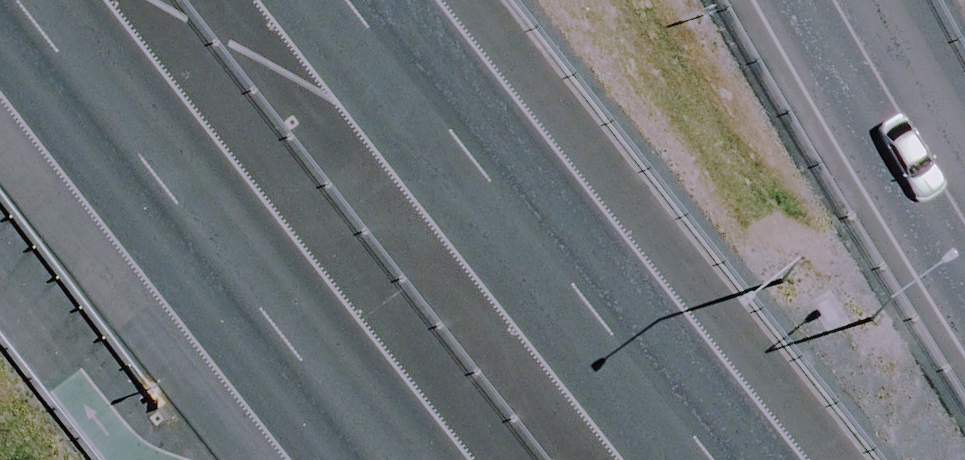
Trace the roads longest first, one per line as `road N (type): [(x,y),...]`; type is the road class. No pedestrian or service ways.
road 1 (motorway): [(342,0),(713,459)]
road 2 (motorway): [(360,459),(9,0)]
road 3 (motorway): [(792,0),(964,282)]

